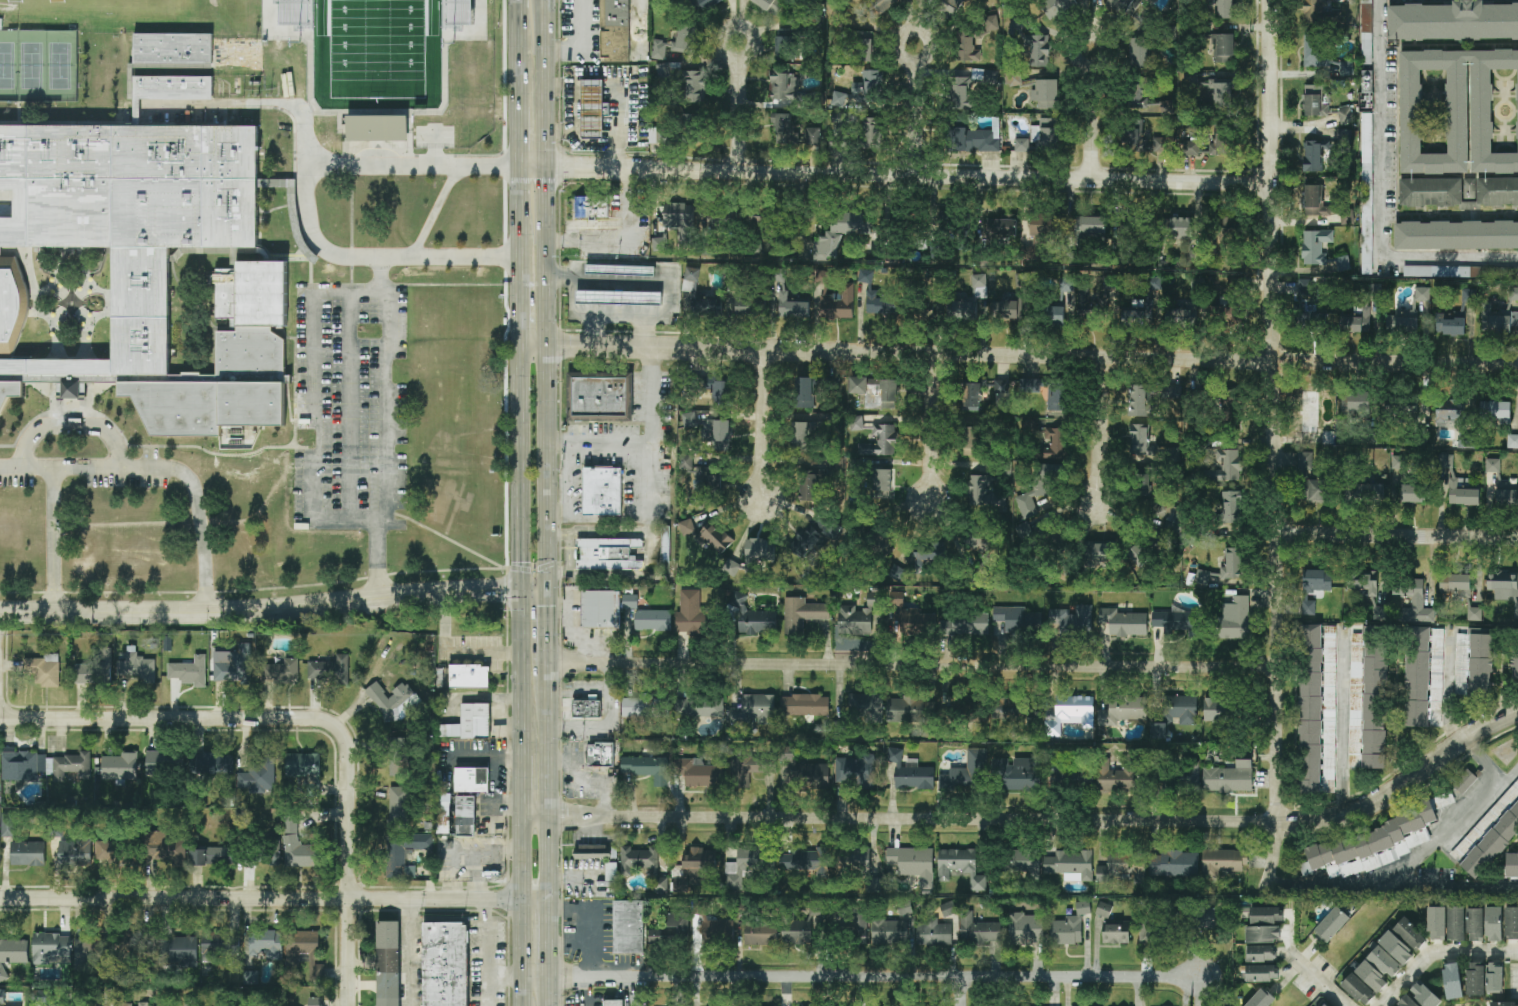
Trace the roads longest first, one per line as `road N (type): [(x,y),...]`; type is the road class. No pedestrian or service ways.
road 1 (residential): [(1517,368),(550,346)]
road 2 (tertiary): [(1278,822),(1271,0)]
road 3 (tertiary): [(1278,822),(523,816)]
road 4 (residential): [(1273,185),(520,168)]
road 5 (residential): [(1277,669),(548,663)]
road 6 (residential): [(549,977),(1200,979)]
road 7 (tertiary): [(548,900),(0,900)]
road 8 (tertiary): [(522,586),(260,609),(0,612)]
road 9 (residential): [(351,900),(349,757),(343,733),(330,723),(0,718)]
road 10 (secondary): [(522,586),(523,1005)]
road 11 (secondary): [(550,346),(544,0)]
road 12 (secondary): [(519,0),(522,346)]
road 13 (residential): [(1517,712),(1361,810),(1278,822)]
road 14 (secondary): [(546,586),(550,346)]
road 15 (secondary): [(522,346),(522,586)]
road 16 (tertiary): [(1517,540),(1278,535)]
road 17 (secondary): [(548,900),(548,663)]
road 18 (residential): [(1517,952),(1431,952),(1380,1005)]
road 19 (residential): [(758,503),(758,349)]
road 20 (residential): [(929,503),(931,354)]
road 21 (residential): [(1095,501),(1097,358)]
road 22 (residential): [(1094,181),(1094,47)]
road 23 (residential): [(741,172),(743,45)]

